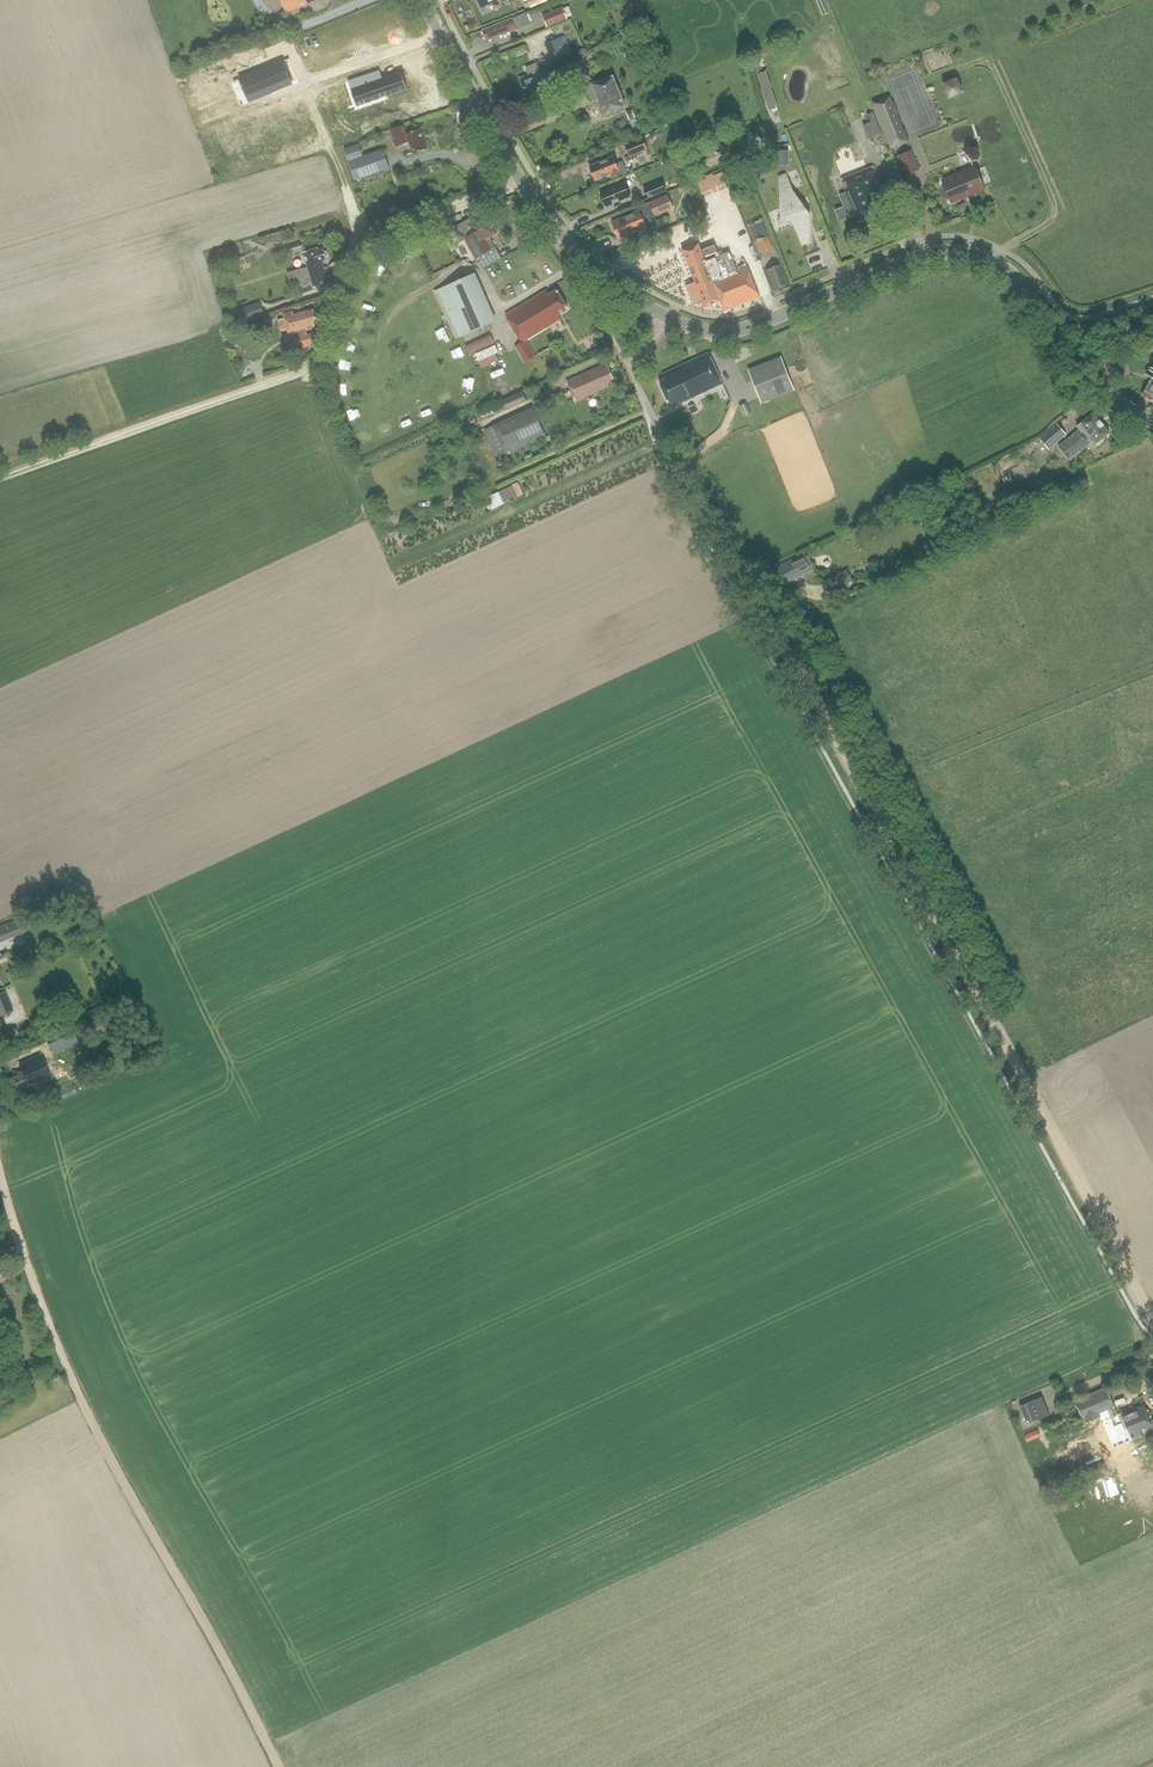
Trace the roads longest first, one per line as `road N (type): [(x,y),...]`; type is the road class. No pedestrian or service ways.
road 1 (track): [(771,627),(1152,1319)]
road 2 (track): [(0,1182),(71,1382),(279,1766)]
road 3 (track): [(0,476),(308,367),(356,243),(507,186)]
road 4 (tertiary): [(1152,423),(1082,371),(1013,275),(973,254),(923,257),(727,332),(668,317)]
road 5 (tertiary): [(668,317),(592,267),(552,225),(424,0)]
road 6 (unclassified): [(771,627),(629,367),(668,317)]
road 7 (track): [(428,287),(387,313),(370,379),(375,402),(430,380)]
road 8 (track): [(987,57),(1126,0)]

